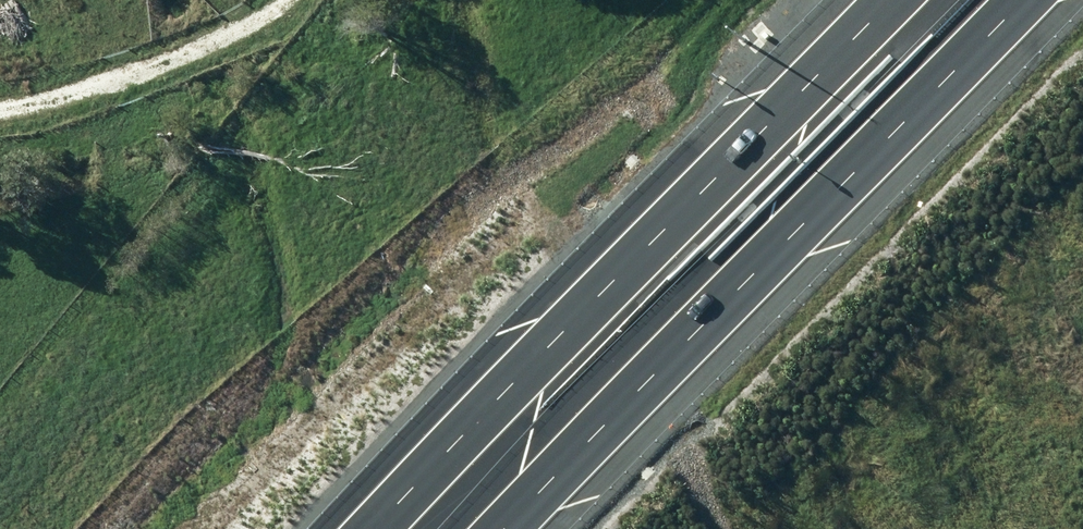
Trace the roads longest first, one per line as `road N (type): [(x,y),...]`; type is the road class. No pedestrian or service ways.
road 1 (motorway): [(1024,0),(513,528)]
road 2 (motorway): [(380,528),(883,0)]
road 3 (track): [(301,0),(41,105),(0,110)]

